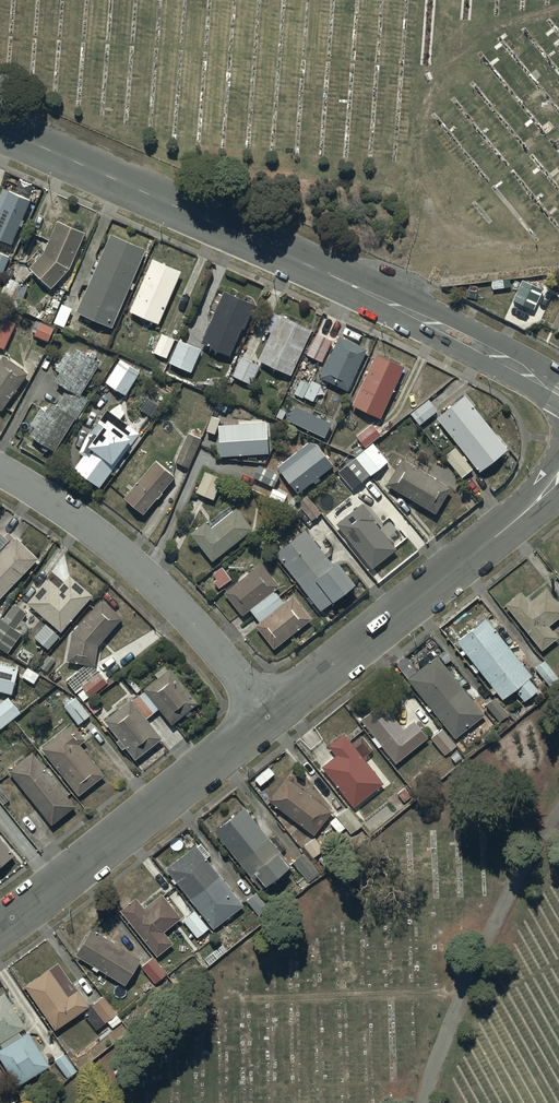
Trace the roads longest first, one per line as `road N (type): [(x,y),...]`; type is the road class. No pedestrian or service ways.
road 1 (tertiary): [(0,129),(330,275),(558,390)]
road 2 (tertiary): [(558,479),(265,716)]
road 3 (residential): [(0,472),(131,564),(265,716)]
road 4 (tertiary): [(265,716),(0,928)]

